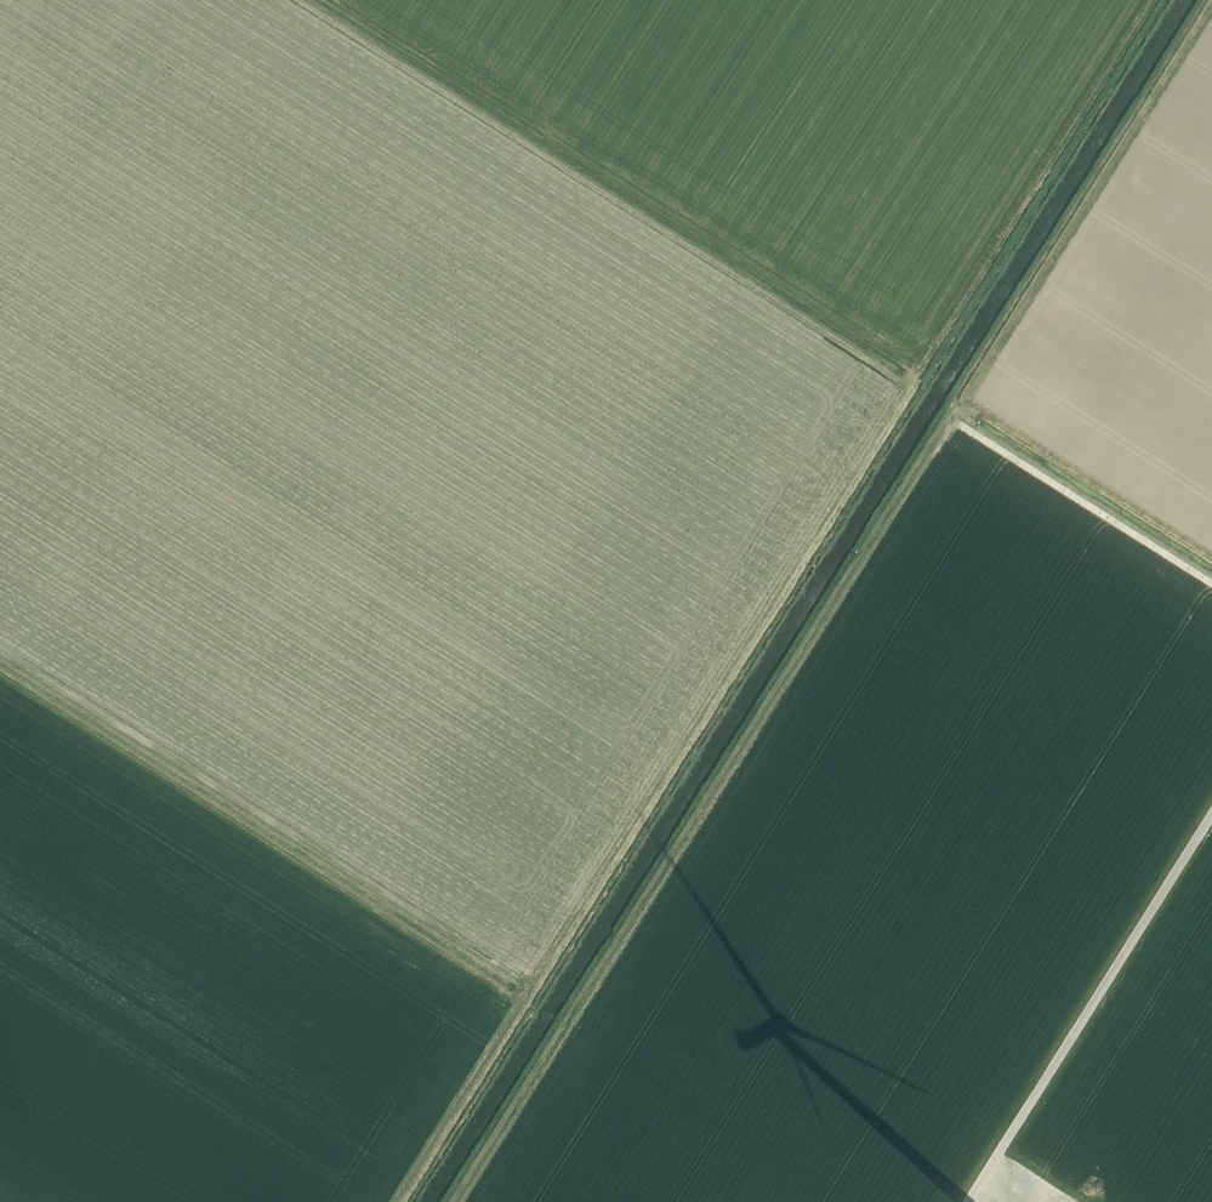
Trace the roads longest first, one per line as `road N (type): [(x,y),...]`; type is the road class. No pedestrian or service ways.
road 1 (track): [(524,979),(0,650)]

